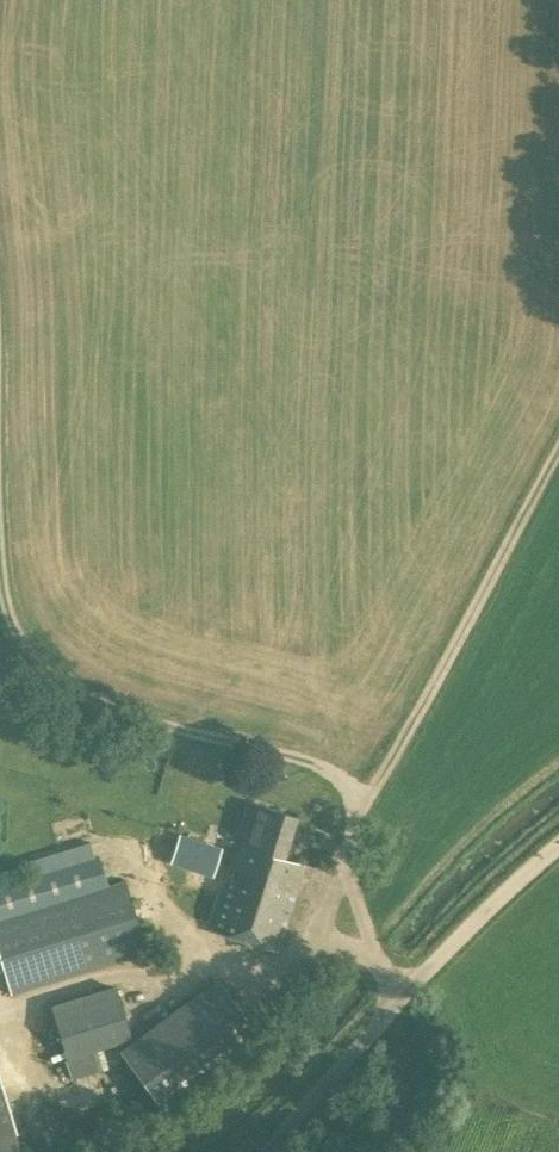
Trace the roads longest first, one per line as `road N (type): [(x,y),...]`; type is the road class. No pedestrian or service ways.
road 1 (track): [(403,993),(346,870),(428,686),(558,440)]
road 2 (track): [(370,816),(324,776),(293,761),(73,692),(24,651),(0,587)]
road 3 (unclassified): [(267,1151),(444,951)]
road 4 (track): [(444,951),(558,849)]

